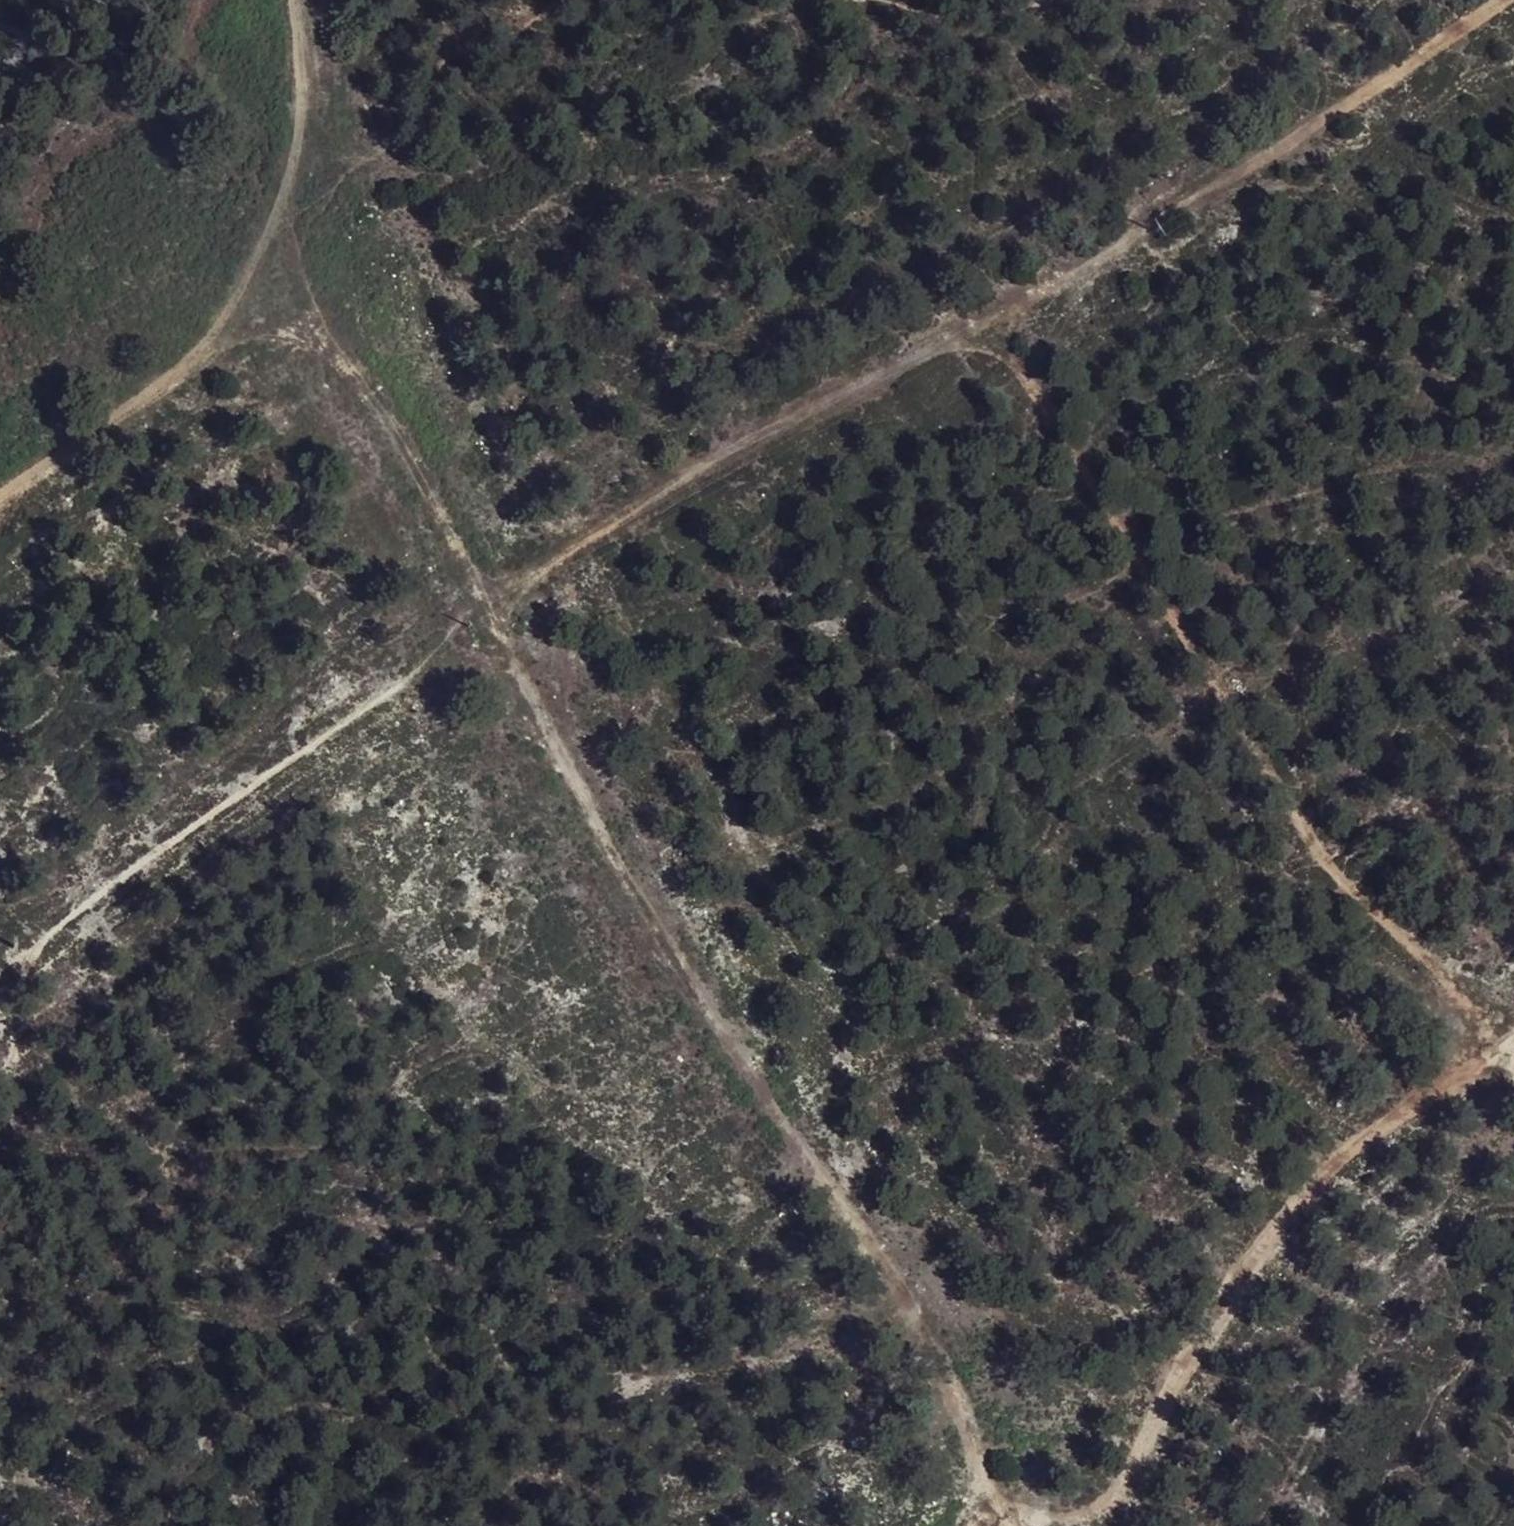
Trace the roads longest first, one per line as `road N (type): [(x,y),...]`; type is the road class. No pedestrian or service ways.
road 1 (track): [(220,312),(323,331),(376,376),(496,636),(636,896),(724,1039),(903,1293),(981,1456),(965,1525)]
road 2 (track): [(1513,1039),(1432,1089),(1307,1195),(1187,1362),(1098,1516),(1031,1525)]

